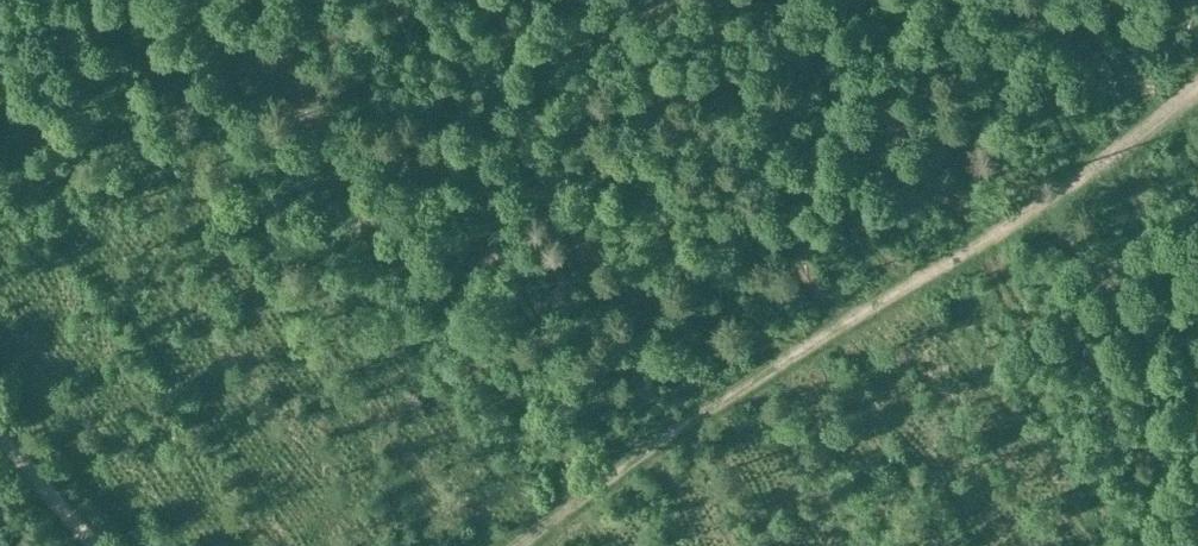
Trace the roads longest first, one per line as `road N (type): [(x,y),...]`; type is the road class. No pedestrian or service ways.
road 1 (track): [(518,545),(813,340),(1038,209),(1197,83)]
road 2 (track): [(93,545),(0,434)]

